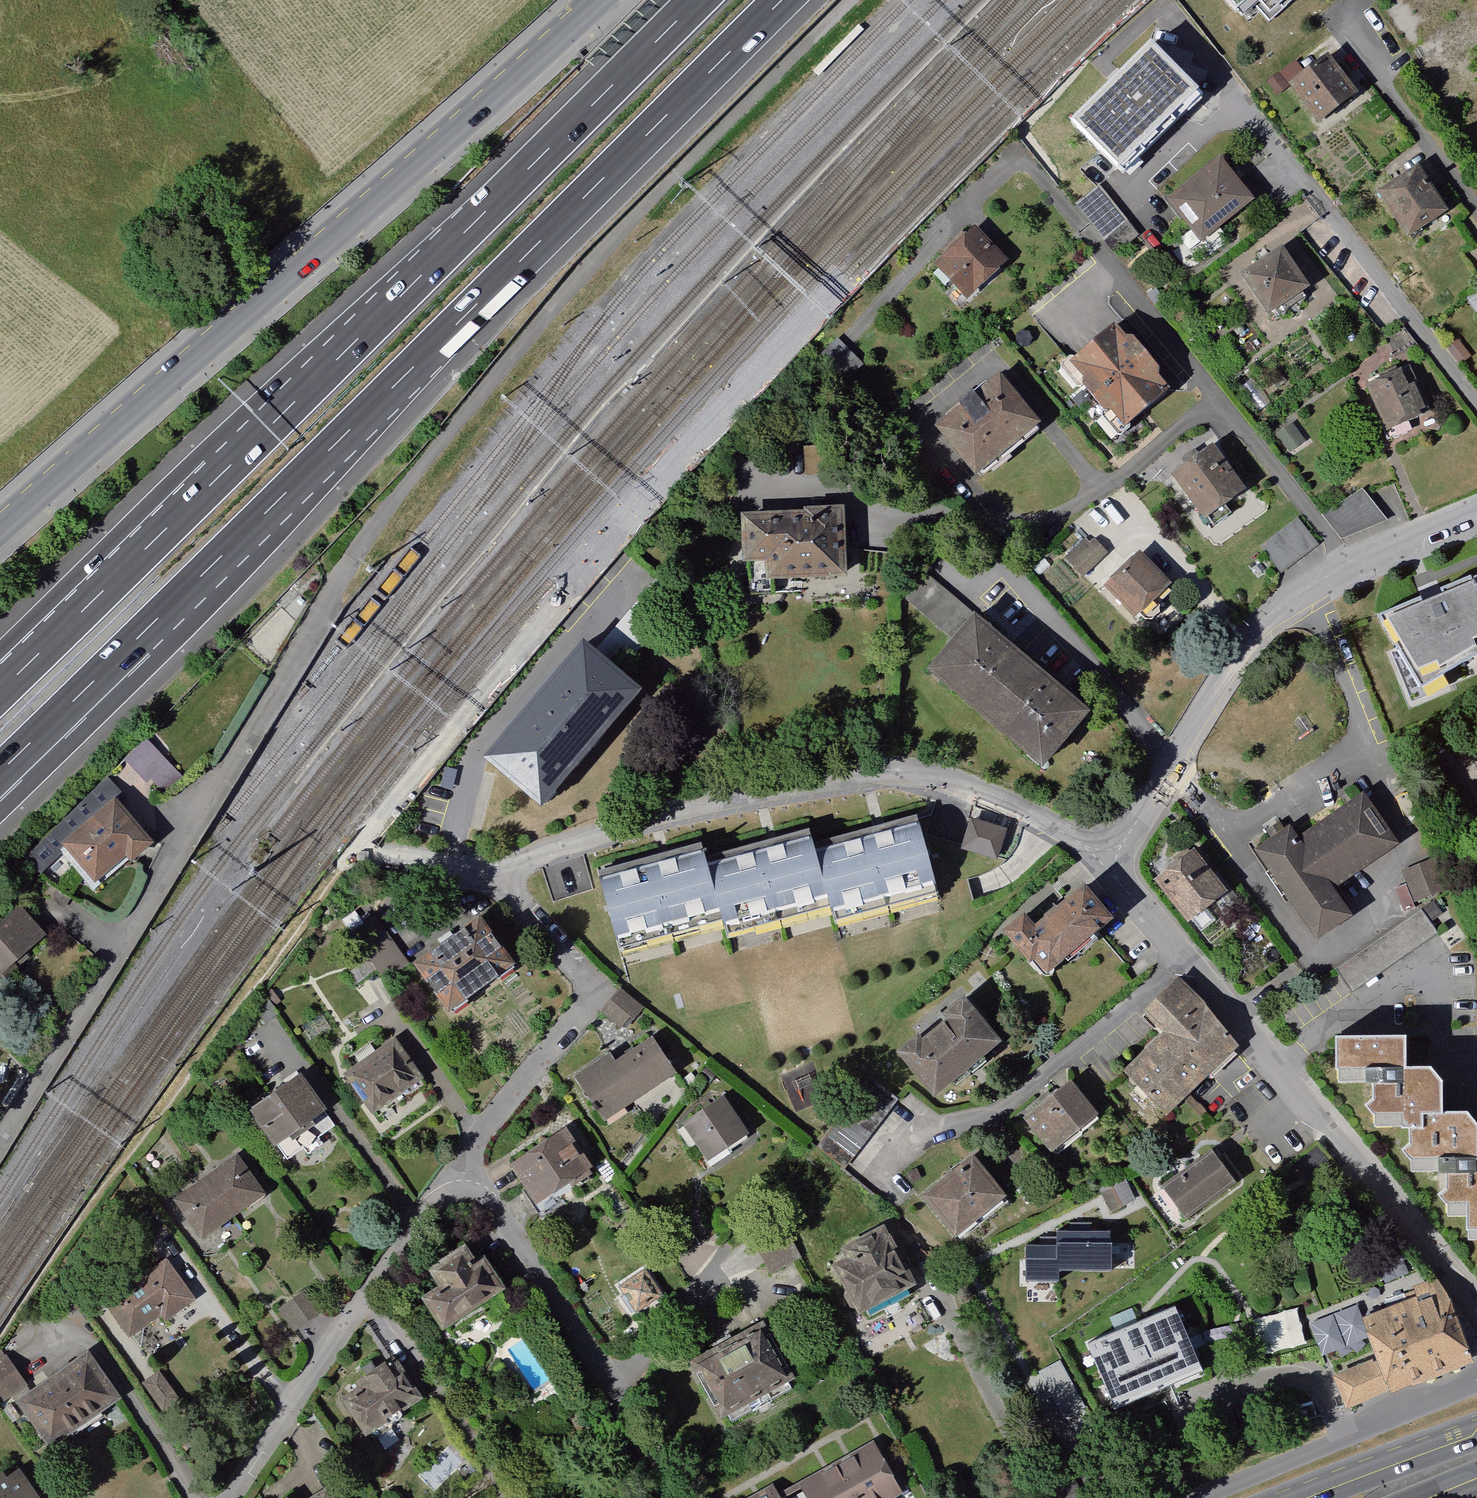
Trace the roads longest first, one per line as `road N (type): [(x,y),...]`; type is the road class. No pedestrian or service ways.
road 1 (motorway): [(0,774),(783,0)]
road 2 (motorway): [(697,0),(0,690)]
road 3 (secondary): [(0,534),(598,0)]
road 4 (unclassified): [(0,1132),(343,571)]
road 5 (residential): [(490,871),(650,813),(889,775),(979,793),(1102,862)]
road 6 (residential): [(1102,862),(1476,1309)]
road 7 (residential): [(1102,862),(1255,637),(1351,567),(1476,515)]
road 8 (residential): [(224,1497),(461,1152)]
road 9 (residential): [(461,1152),(677,1497)]
road 10 (residential): [(1190,1497),(1476,1381)]
road 11 (residential): [(461,1152),(593,981),(547,933)]
road 12 (primary): [(1476,1435),(1312,1497)]

